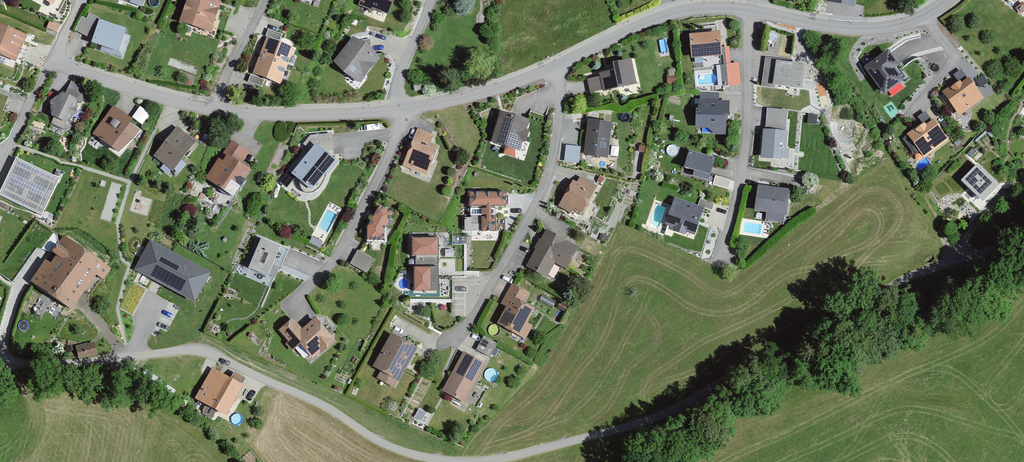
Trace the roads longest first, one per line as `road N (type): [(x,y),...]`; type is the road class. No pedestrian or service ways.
road 1 (residential): [(1023,225),(845,306),(683,405),(619,431),(472,461)]
road 2 (residential): [(470,461),(414,457),(378,443),(210,352),(0,368)]
road 3 (residential): [(559,65),(558,137),(534,219),(466,334),(441,345),(399,324)]
road 4 (residential): [(752,11),(750,111),(720,269)]
road 5 (residential): [(82,0),(52,63),(219,111)]
road 6 (residential): [(299,314),(298,298),(329,272),(395,149),(399,111)]
road 7 (residential): [(559,65),(652,19),(709,6),(752,11)]
road 8 (residential): [(752,11),(890,28),(948,0)]
road 9 (residential): [(219,111),(399,111)]
road 10 (residential): [(399,111),(559,65)]
road 11 (residential): [(219,111),(265,0)]

